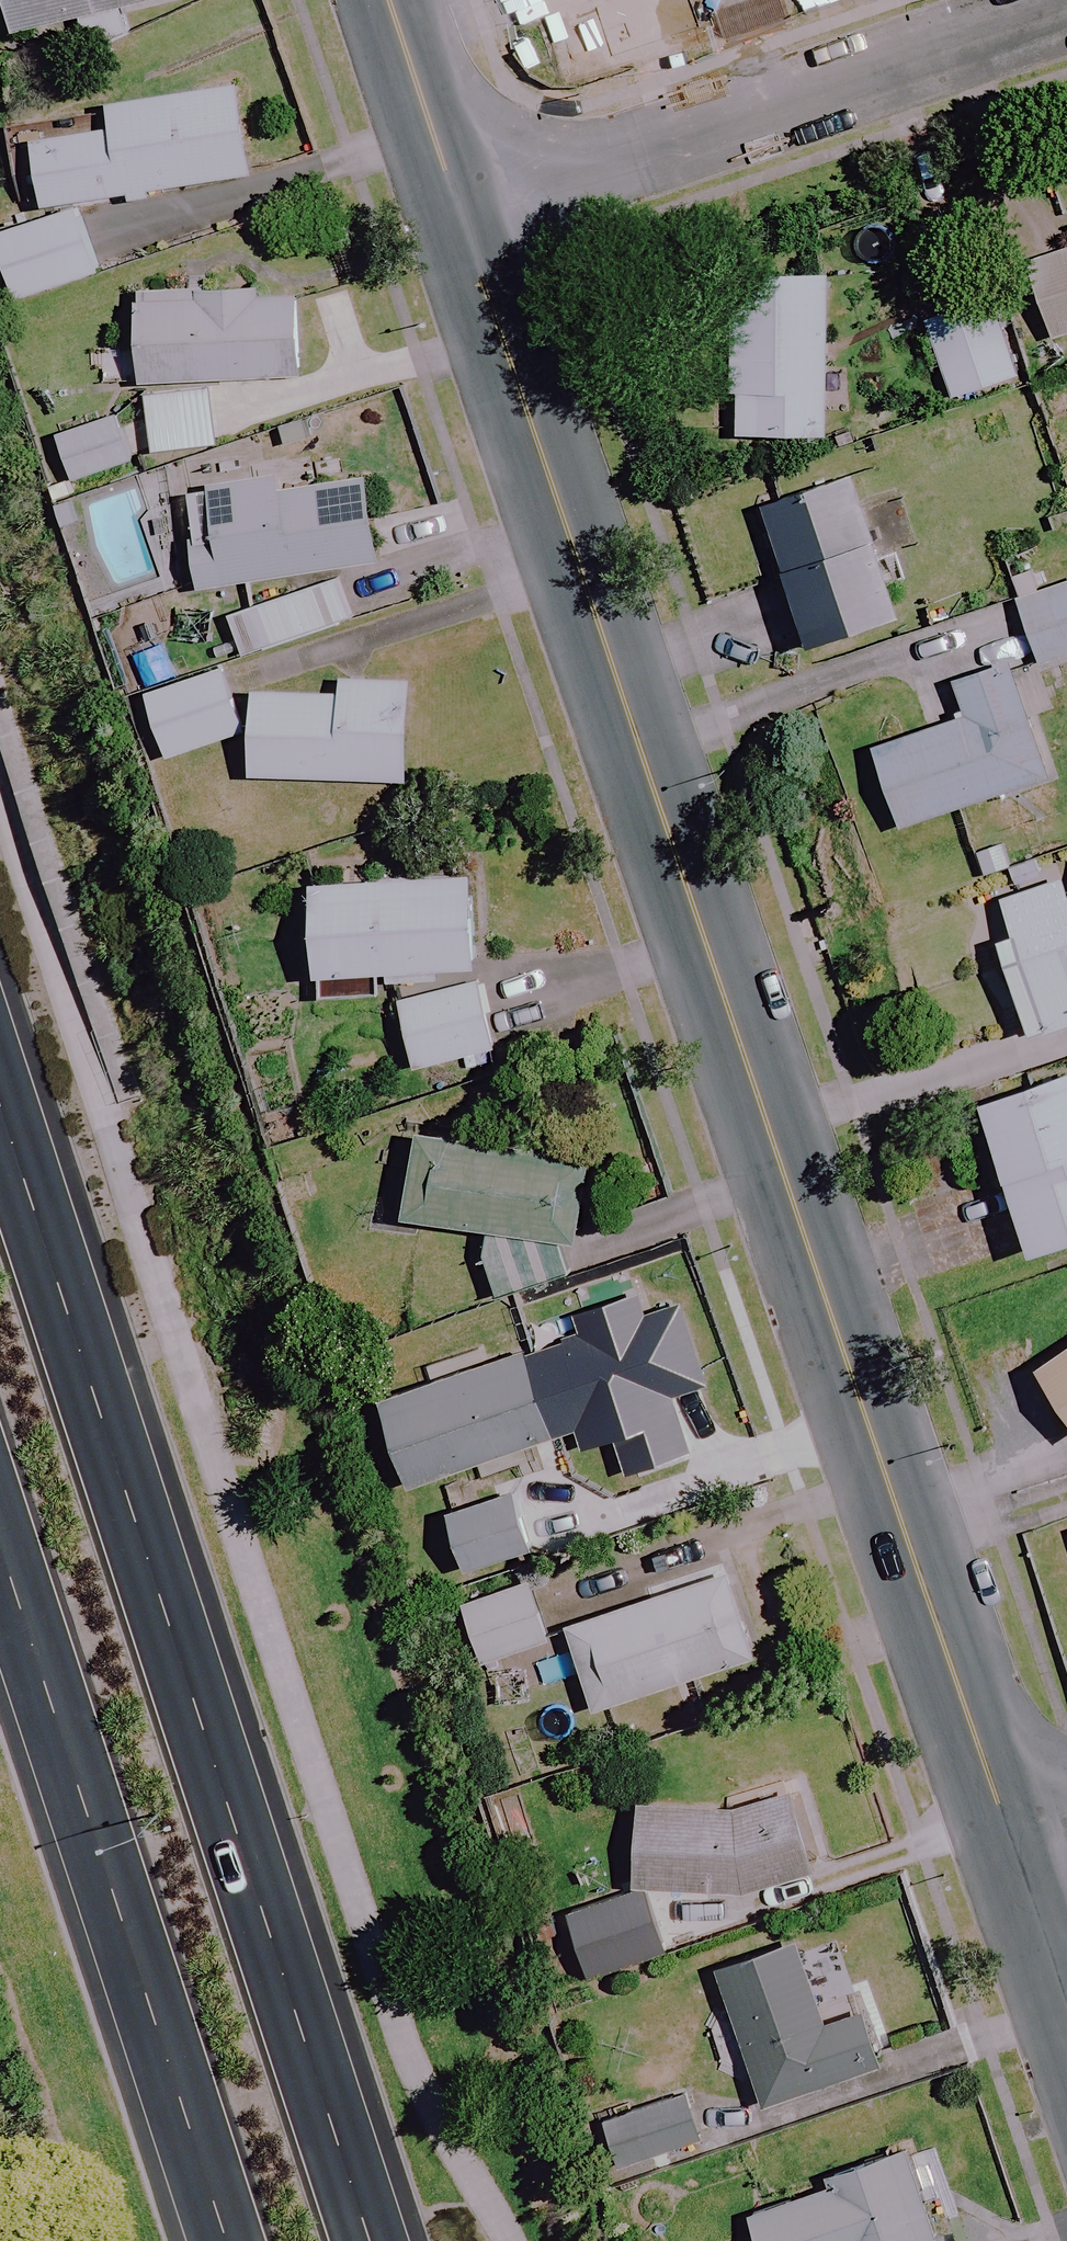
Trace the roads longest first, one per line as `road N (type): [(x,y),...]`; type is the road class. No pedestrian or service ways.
road 1 (residential): [(1014,1838),(462,220)]
road 2 (primary): [(0,1064),(383,2240)]
road 3 (primary): [(229,2240),(0,1540)]
road 4 (residential): [(1066,13),(462,220)]
road 5 (residential): [(462,220),(390,0)]
road 6 (residential): [(1066,1998),(1014,1838)]

